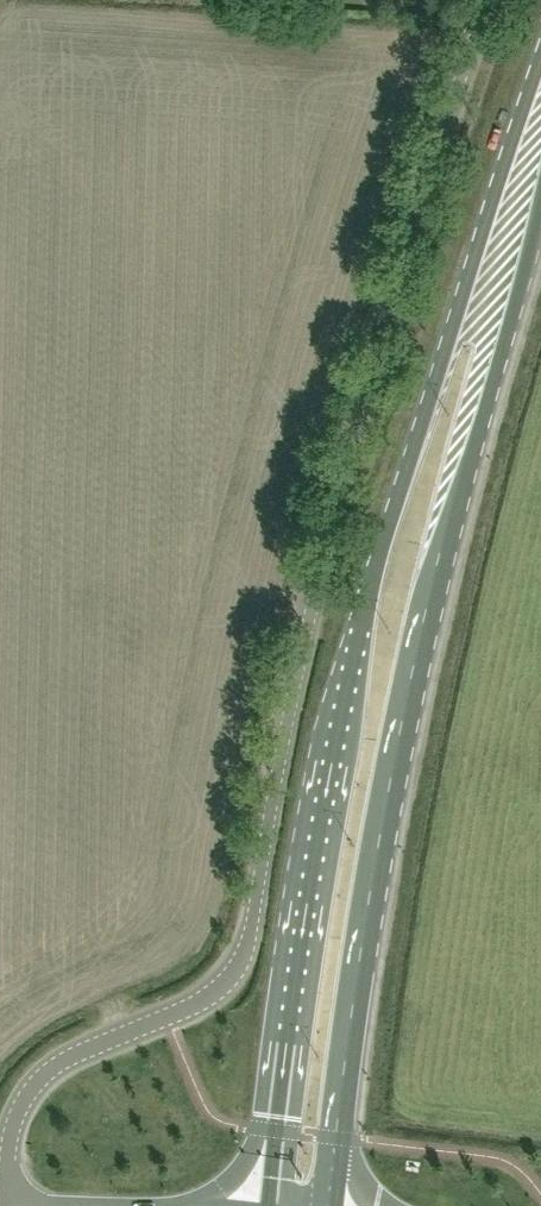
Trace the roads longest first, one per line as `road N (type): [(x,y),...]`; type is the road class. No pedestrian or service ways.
road 1 (unclassified): [(3,1205),(7,1143),(32,1084),(68,1054),(192,1003),(242,946),(387,314),(490,0)]
road 2 (primary): [(540,89),(461,305),(355,659),(308,900),(269,1205)]
road 3 (primary): [(328,1205),(355,987),(400,724),(540,174)]

